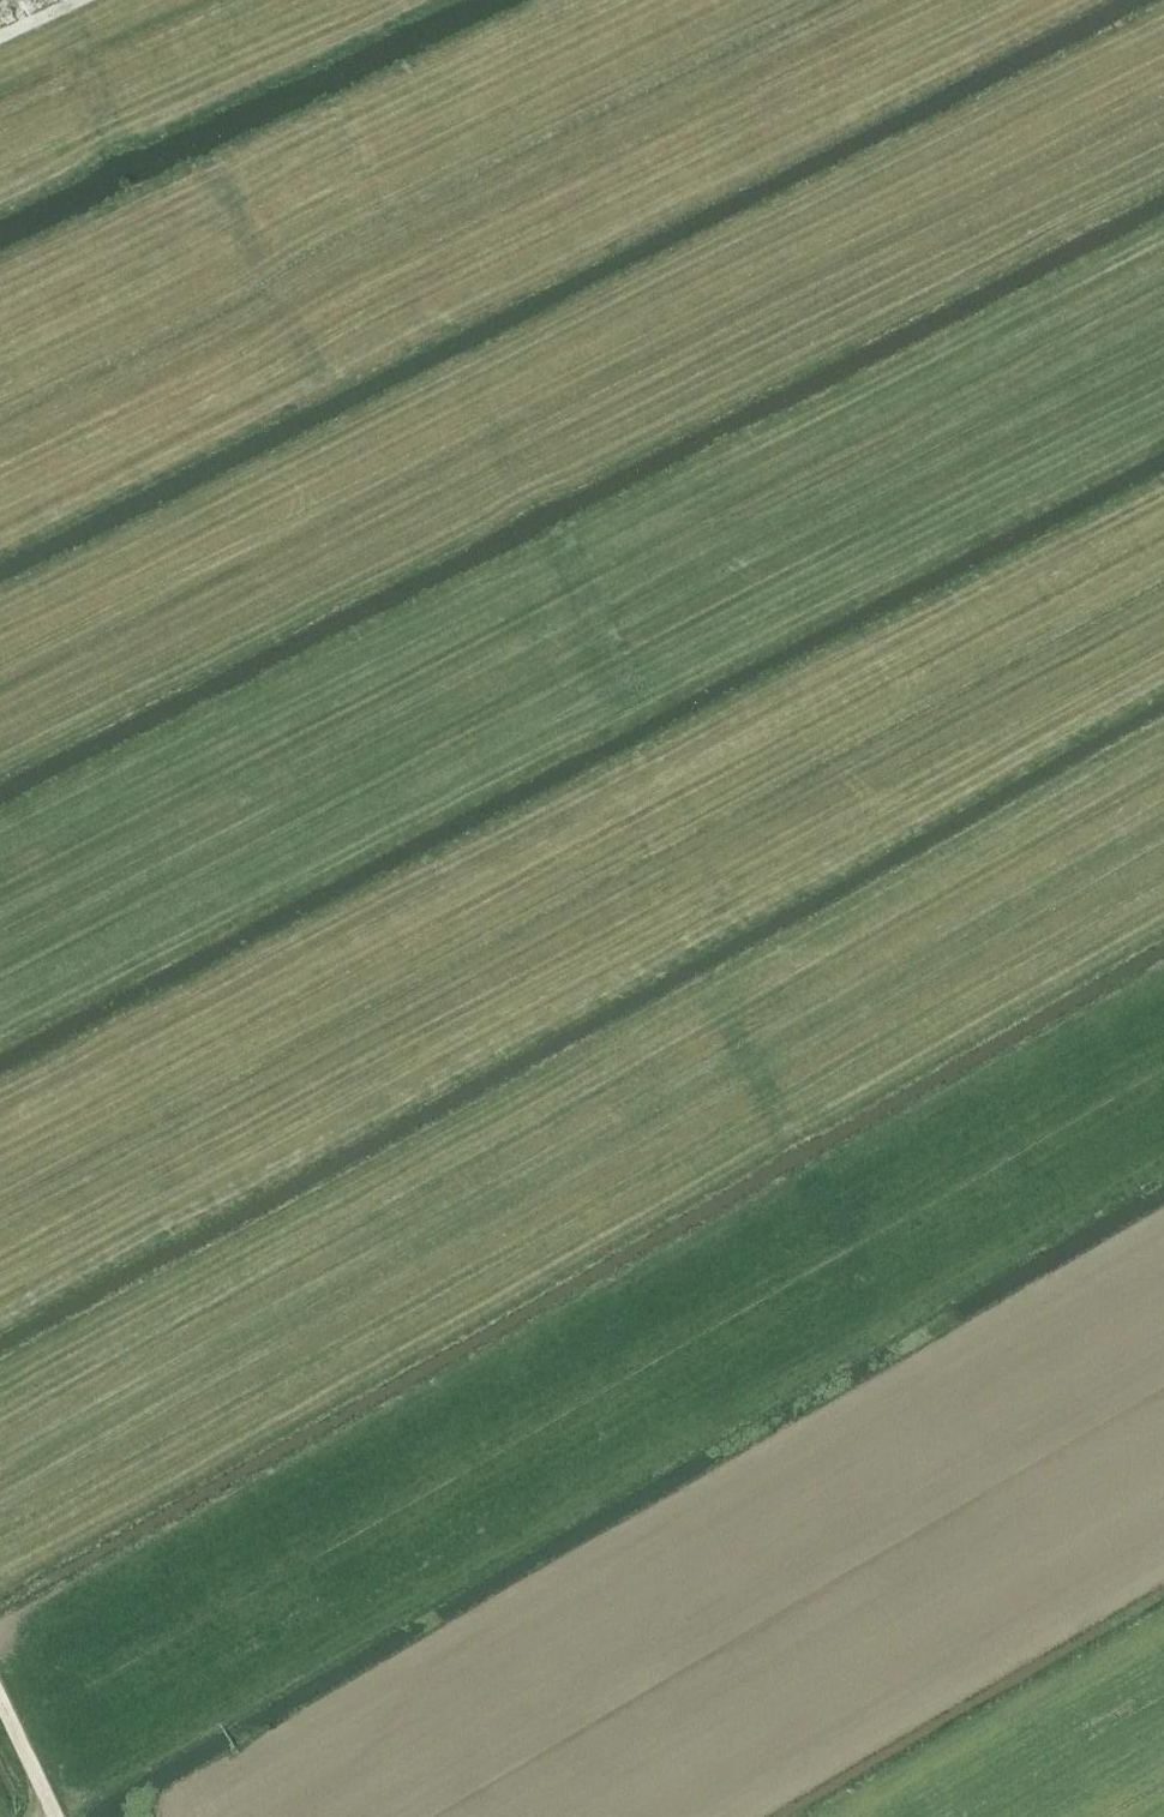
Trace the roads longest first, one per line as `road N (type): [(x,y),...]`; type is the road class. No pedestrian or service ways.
road 1 (track): [(0,1695),(57,1816)]

